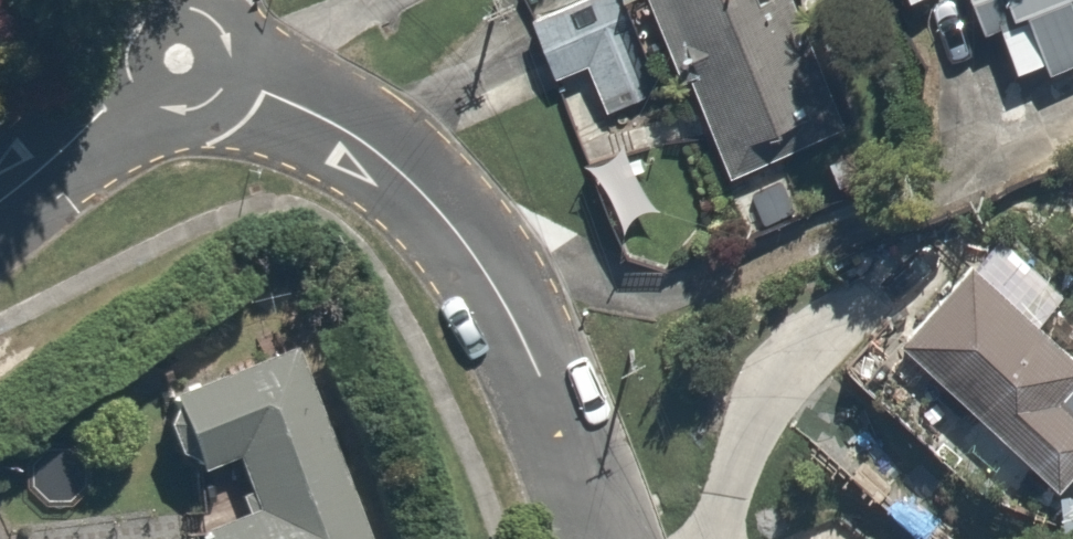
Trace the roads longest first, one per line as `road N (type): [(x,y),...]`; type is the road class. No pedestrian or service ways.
road 1 (residential): [(233,85),(332,121),(402,174),(457,231),(517,334),(595,538)]
road 2 (residential): [(0,201),(128,84)]
road 3 (residential): [(233,85),(208,112),(171,117),(128,84)]
road 4 (residential): [(128,84),(130,34),(154,9),(188,3)]

